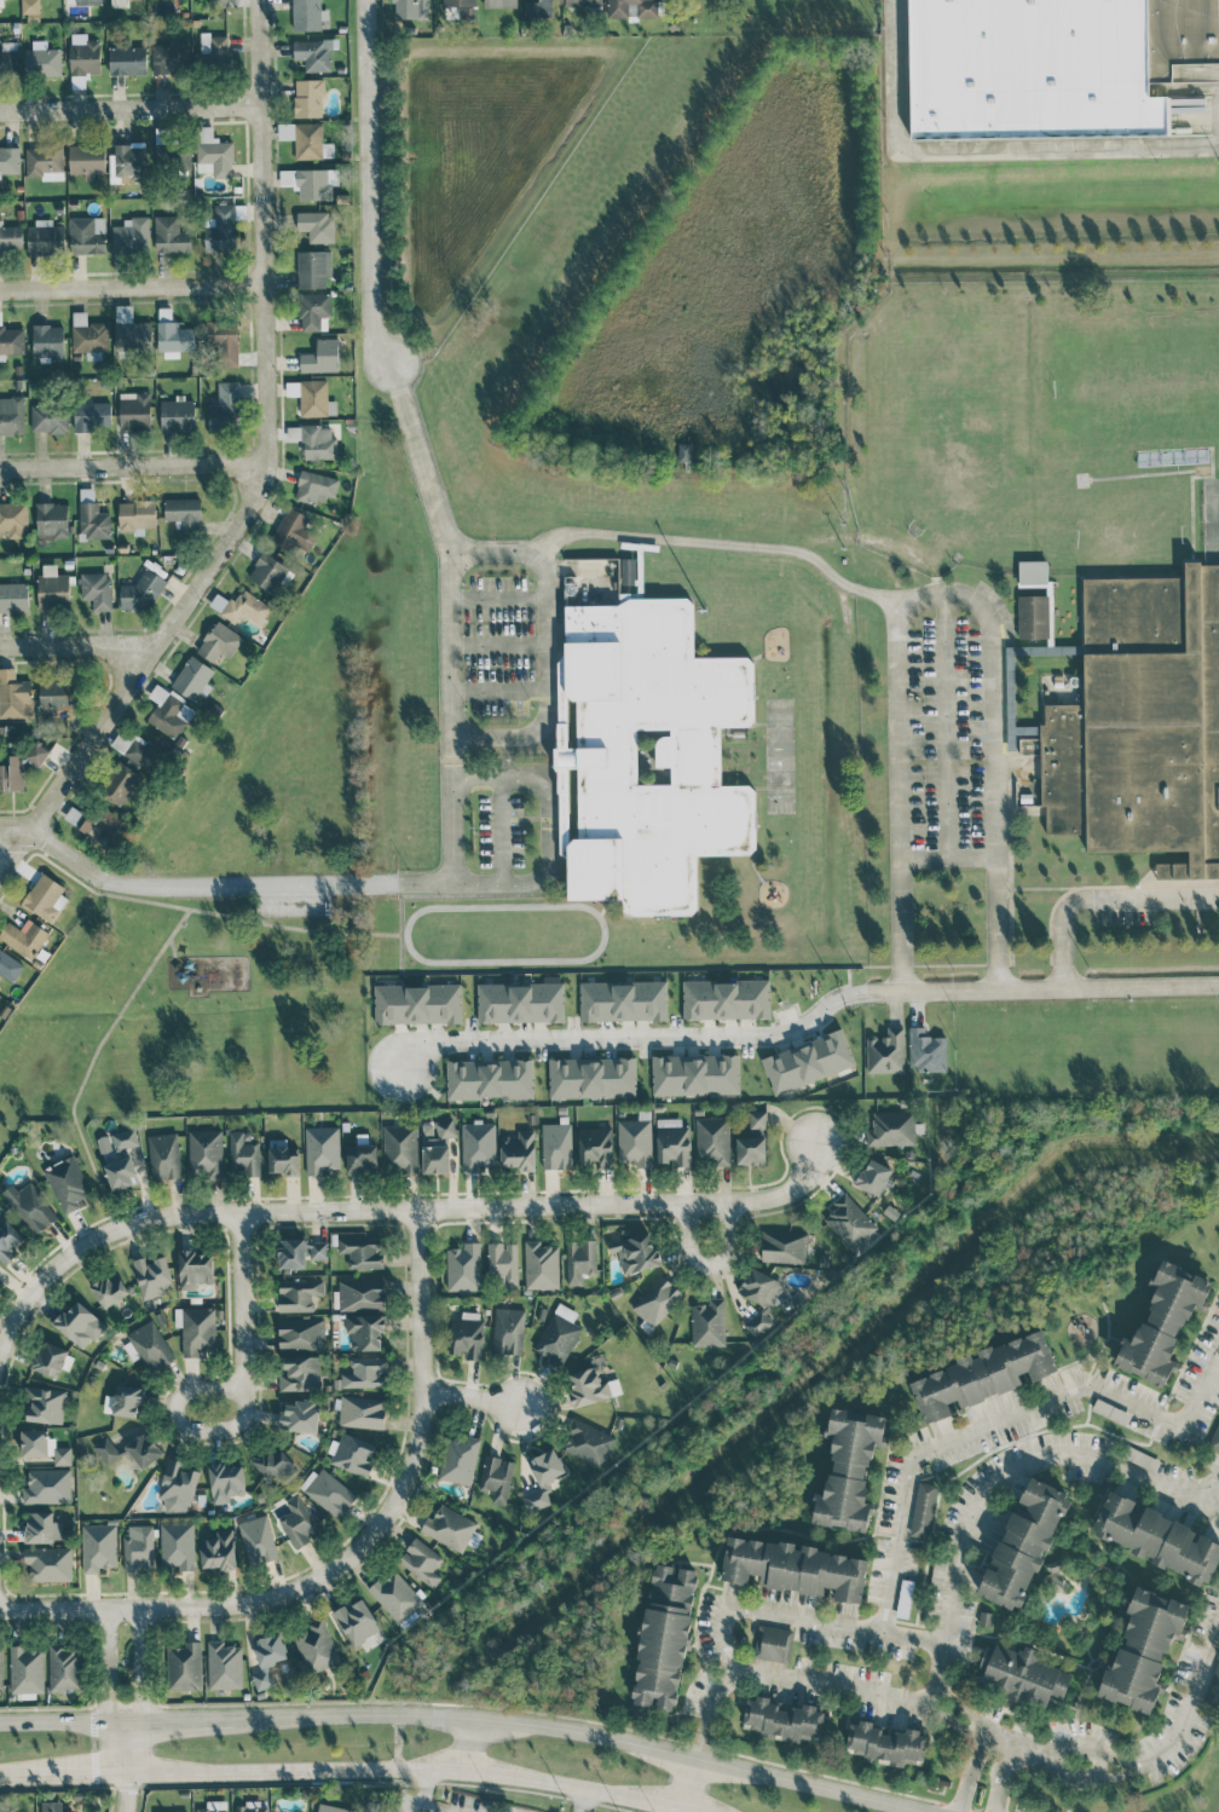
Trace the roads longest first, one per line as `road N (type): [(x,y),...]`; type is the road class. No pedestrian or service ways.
road 1 (residential): [(258,0),(268,463),(256,500),(0,871)]
road 2 (residential): [(0,1344),(39,1279),(121,1227),(242,1213),(762,1200),(801,1176),(815,1146)]
road 3 (residential): [(418,1210),(429,1387),(411,1483),(383,1528),(327,1571),(252,1605),(0,1610)]
road 4 (secondary): [(931,1811),(583,1730),(379,1713),(243,1716)]
road 5 (secondary): [(128,1773),(466,1772),(694,1811)]
road 6 (residential): [(878,992),(855,991),(803,1026),(774,1033),(447,1039),(397,1064)]
road 7 (residential): [(392,374),(371,329),(365,0)]
road 8 (residential): [(242,1213),(245,1391),(186,1393),(175,1407),(181,1424),(196,1432),(231,1429),(242,1420),(245,1391)]
road 9 (residential): [(878,992),(1218,986)]
road 10 (residential): [(0,469),(268,463)]
road 11 (residential): [(0,290),(266,282)]
road 12 (residential): [(0,113),(262,108)]
road 13 (residential): [(0,649),(152,647)]
road 14 (residential): [(689,1205),(689,1247),(704,1266),(724,1258),(728,1204)]
road 15 (secondary): [(127,1720),(0,1722)]

